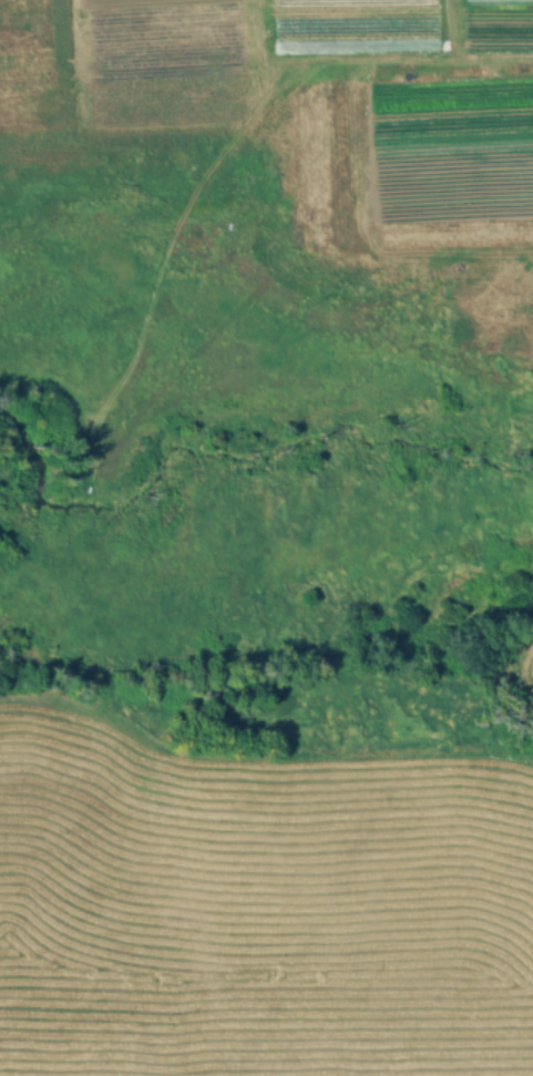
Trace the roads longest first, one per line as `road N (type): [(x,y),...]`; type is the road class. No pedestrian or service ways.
road 1 (track): [(199,178),(167,248),(98,472),(85,468),(88,428),(72,391),(53,377),(0,372)]
road 2 (track): [(532,50),(283,59),(199,178)]
road 3 (track): [(0,300),(199,178)]

